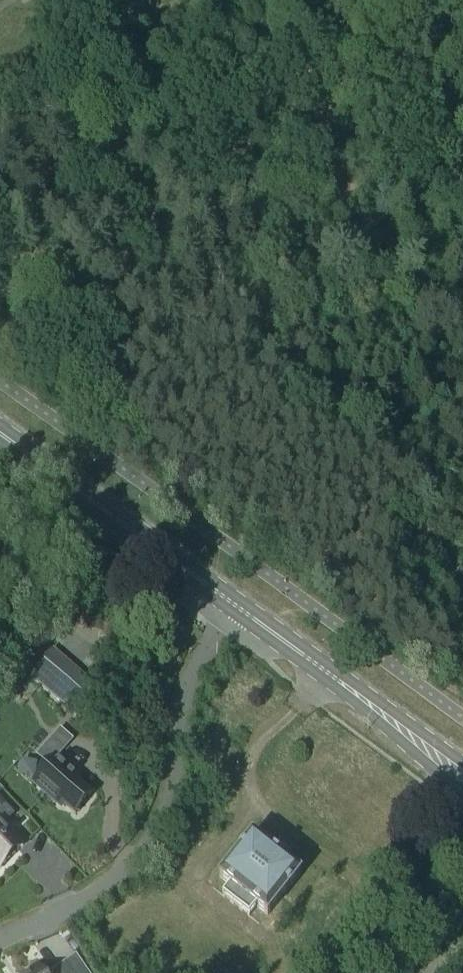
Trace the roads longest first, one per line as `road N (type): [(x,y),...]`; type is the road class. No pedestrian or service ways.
road 1 (track): [(462,570),(397,478),(267,339),(245,299),(243,263),(305,204),(420,0)]
road 2 (residential): [(231,603),(189,679),(164,802),(143,848),(112,882),(0,944)]
road 3 (primary): [(462,777),(231,603)]
road 4 (primary): [(231,603),(0,434)]

